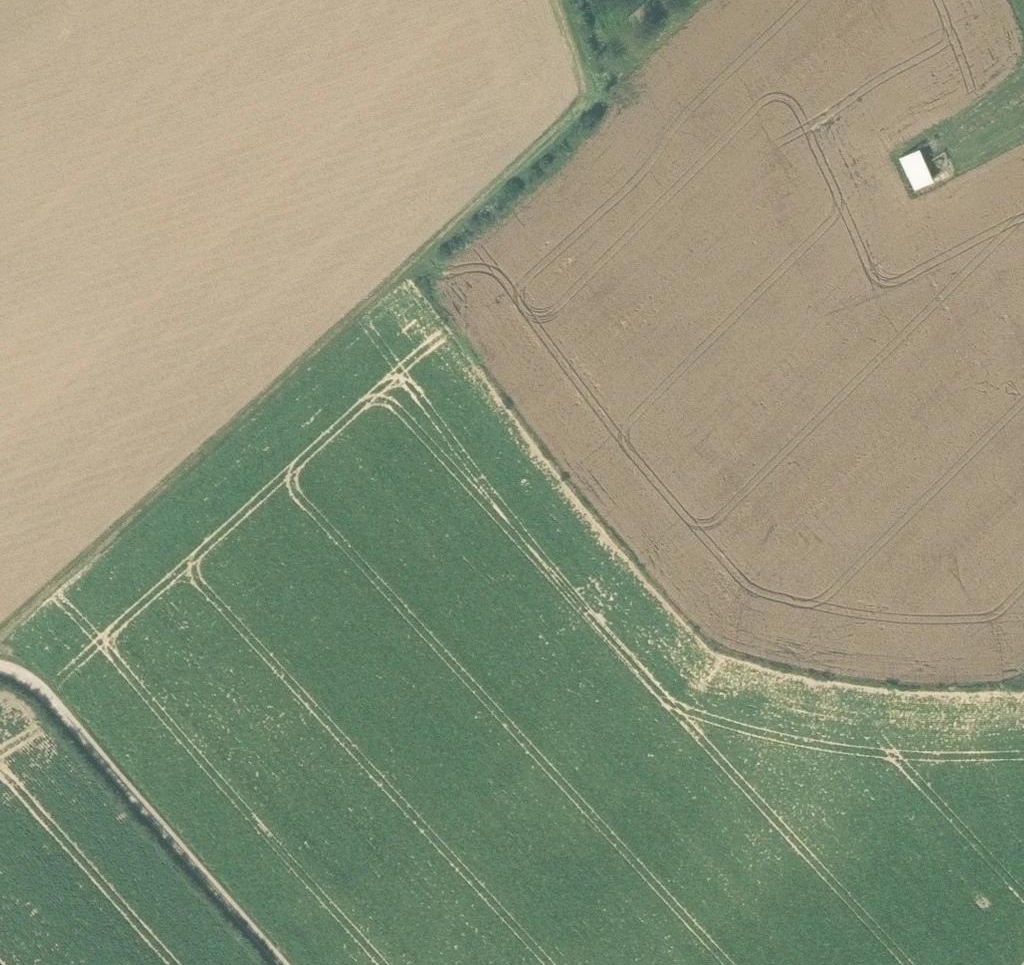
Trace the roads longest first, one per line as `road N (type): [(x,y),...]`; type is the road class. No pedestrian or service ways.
road 1 (track): [(0,641),(562,126),(585,81),(558,0)]
road 2 (track): [(285,964),(35,686),(0,668)]

